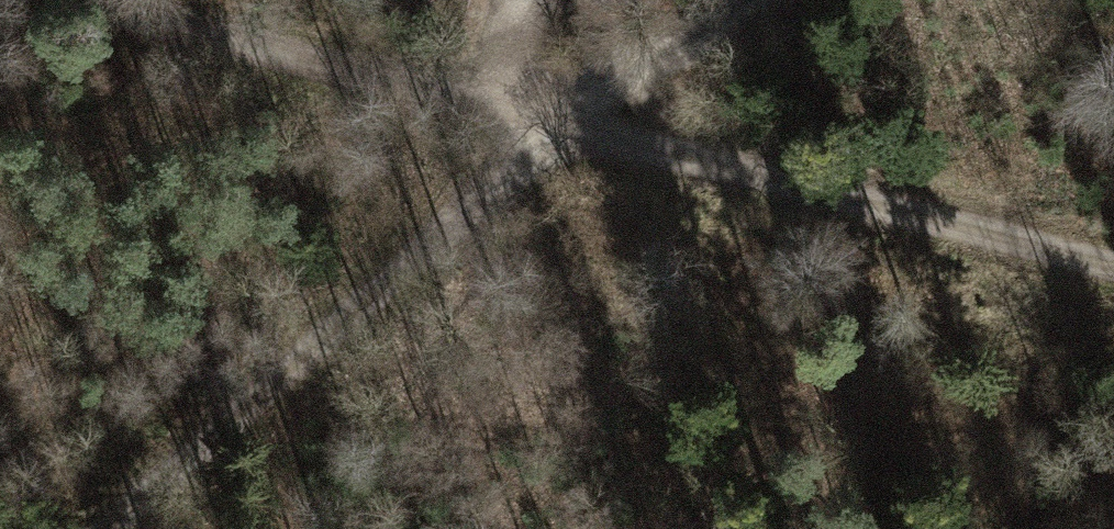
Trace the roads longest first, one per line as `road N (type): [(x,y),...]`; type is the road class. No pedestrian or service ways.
road 1 (track): [(106,528),(561,118)]
road 2 (track): [(561,118),(1113,263)]
road 3 (track): [(118,0),(214,39),(561,118)]
road 4 (track): [(561,118),(726,0)]
road 5 (track): [(561,118),(533,0)]

